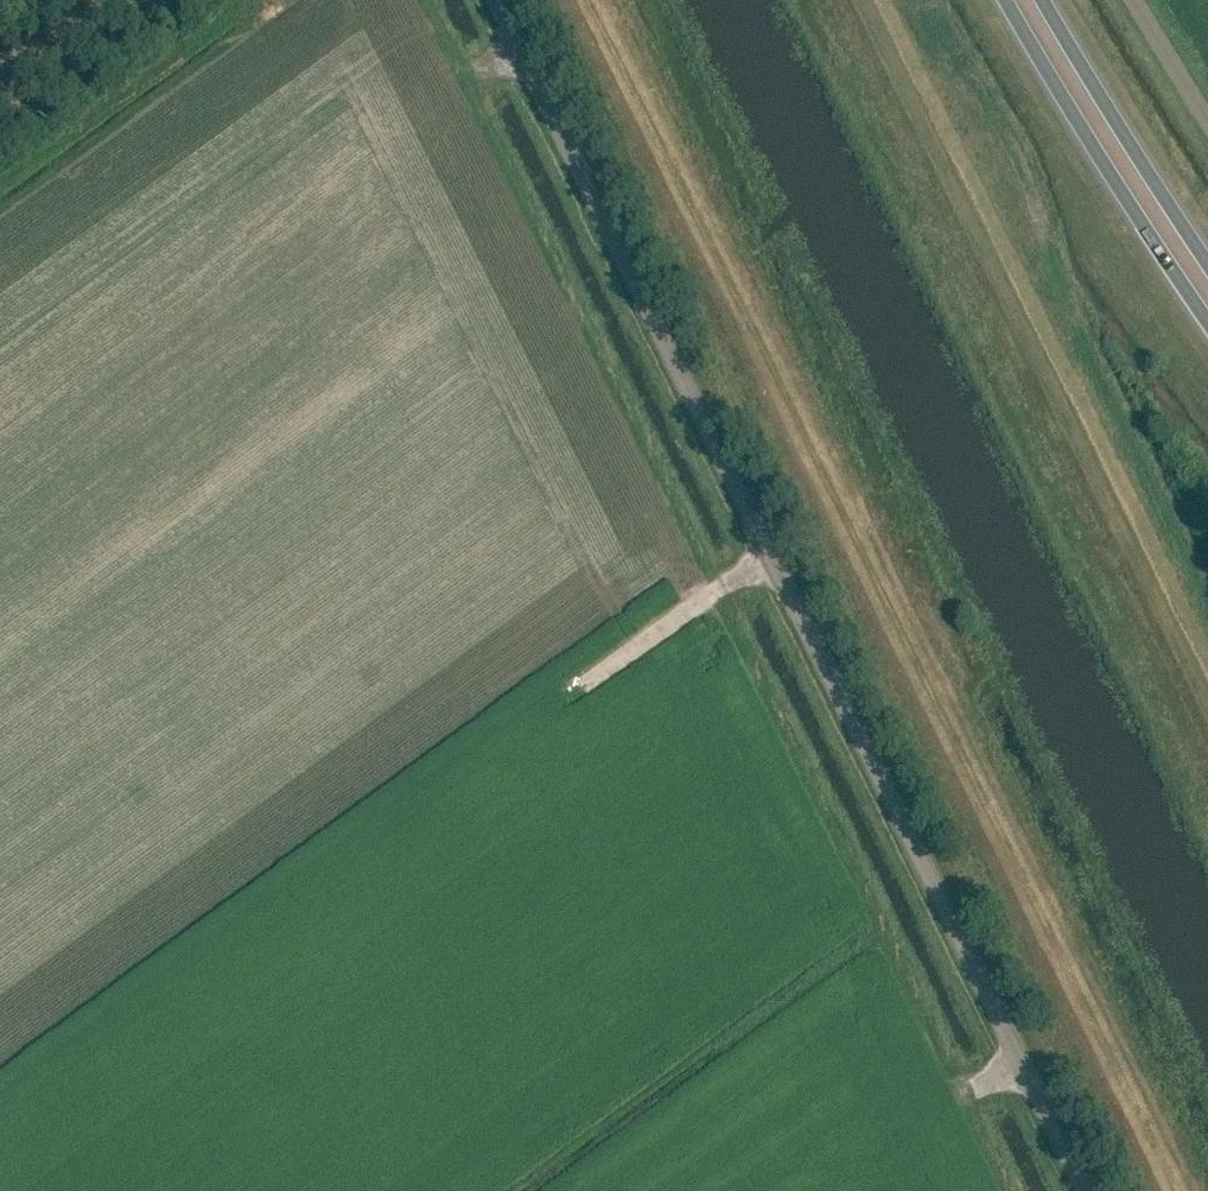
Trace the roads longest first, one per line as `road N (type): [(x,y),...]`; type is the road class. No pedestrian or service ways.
road 1 (unclassified): [(1084,1190),(494,0)]
road 2 (trunk): [(1003,0),(1207,318)]
road 3 (trunk): [(1207,263),(1039,0)]
road 4 (unclassified): [(1207,120),(1135,0)]

